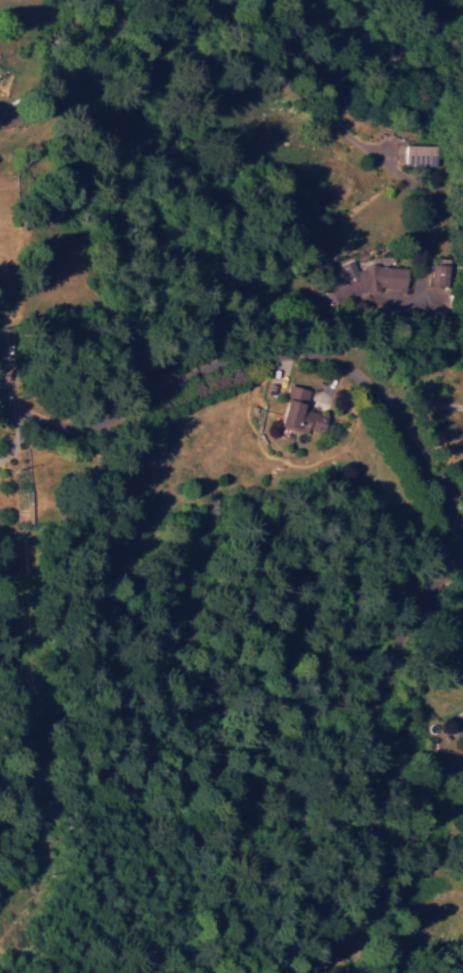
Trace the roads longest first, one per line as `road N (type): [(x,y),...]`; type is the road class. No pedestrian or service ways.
road 1 (residential): [(462,552),(381,406),(336,363),(283,354),(237,360),(113,422),(70,430),(0,406)]

